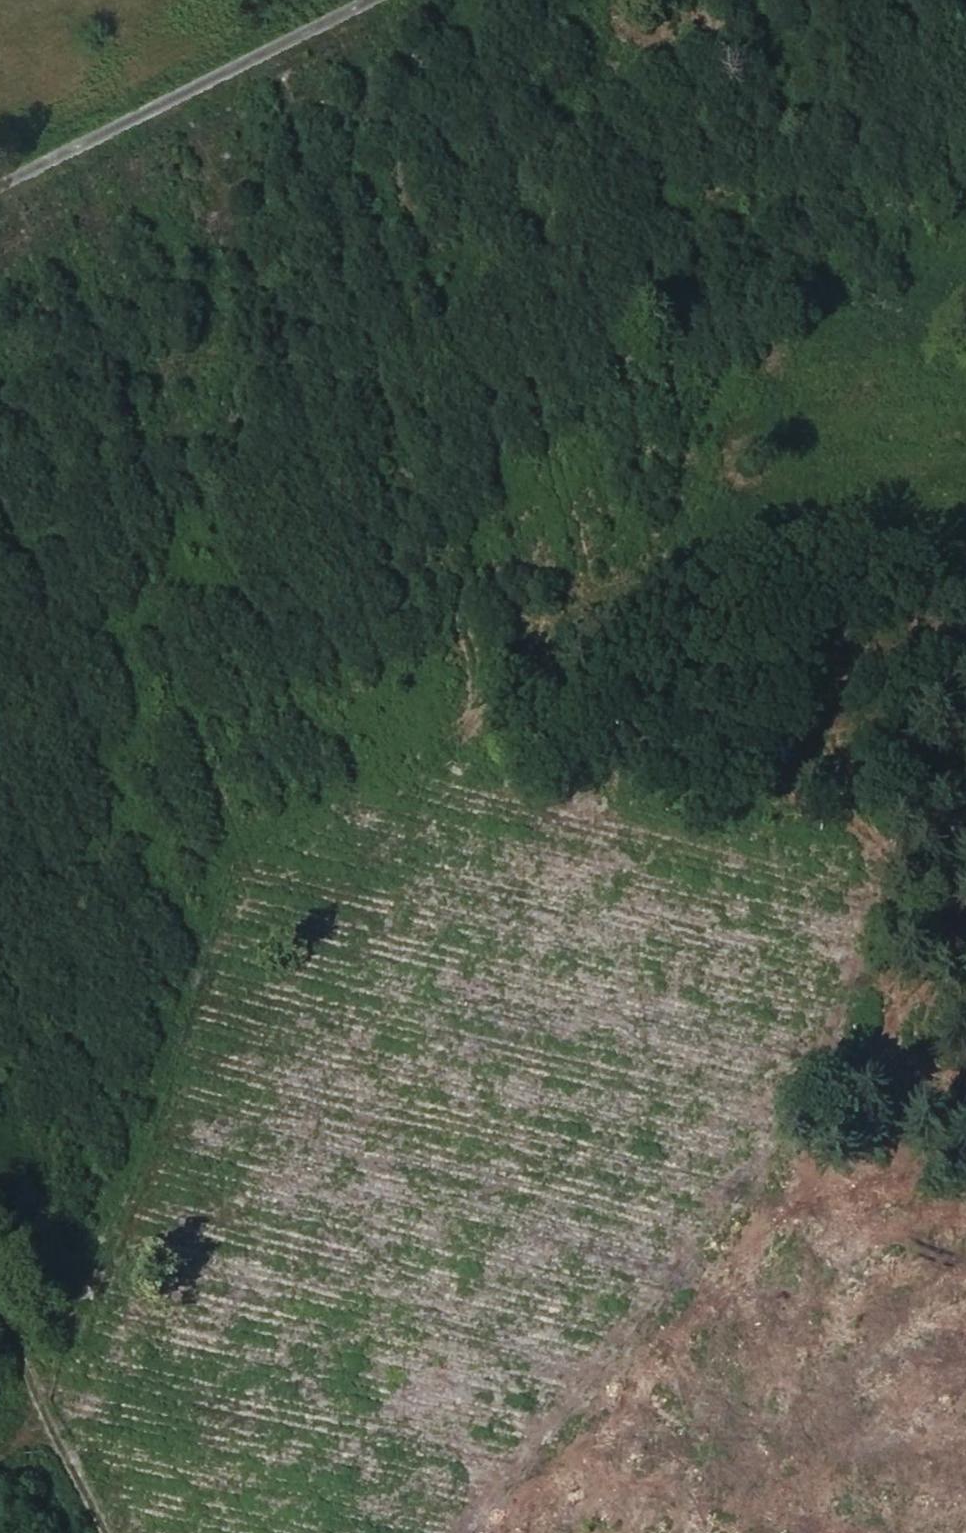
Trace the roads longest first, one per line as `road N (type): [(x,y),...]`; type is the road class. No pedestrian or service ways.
road 1 (track): [(0,189),(372,0)]
road 2 (track): [(0,1323),(107,1532)]

